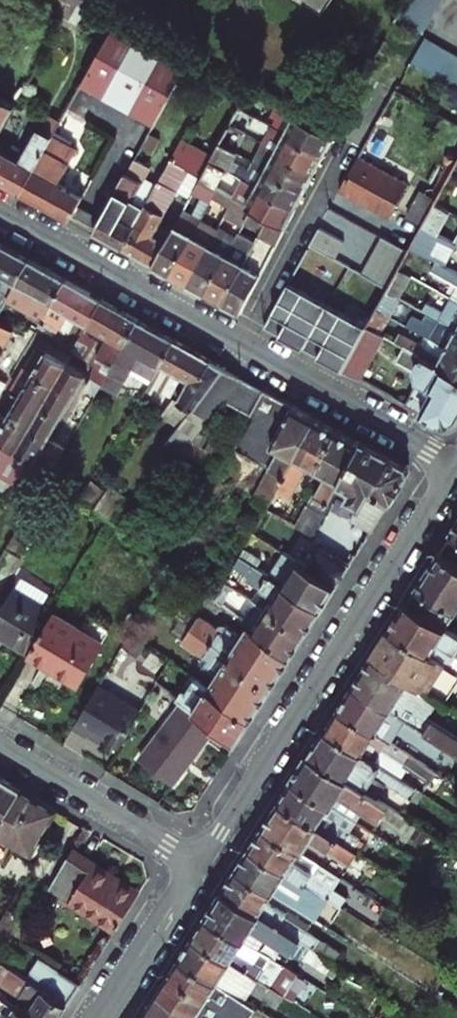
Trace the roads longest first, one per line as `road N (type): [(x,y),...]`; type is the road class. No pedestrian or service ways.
road 1 (residential): [(456,473),(202,863)]
road 2 (residential): [(401,65),(243,343)]
road 3 (residential): [(0,209),(243,343)]
road 4 (residential): [(243,343),(456,468)]
road 5 (residential): [(202,863),(0,744)]
road 6 (residential): [(103,1017),(202,863)]

